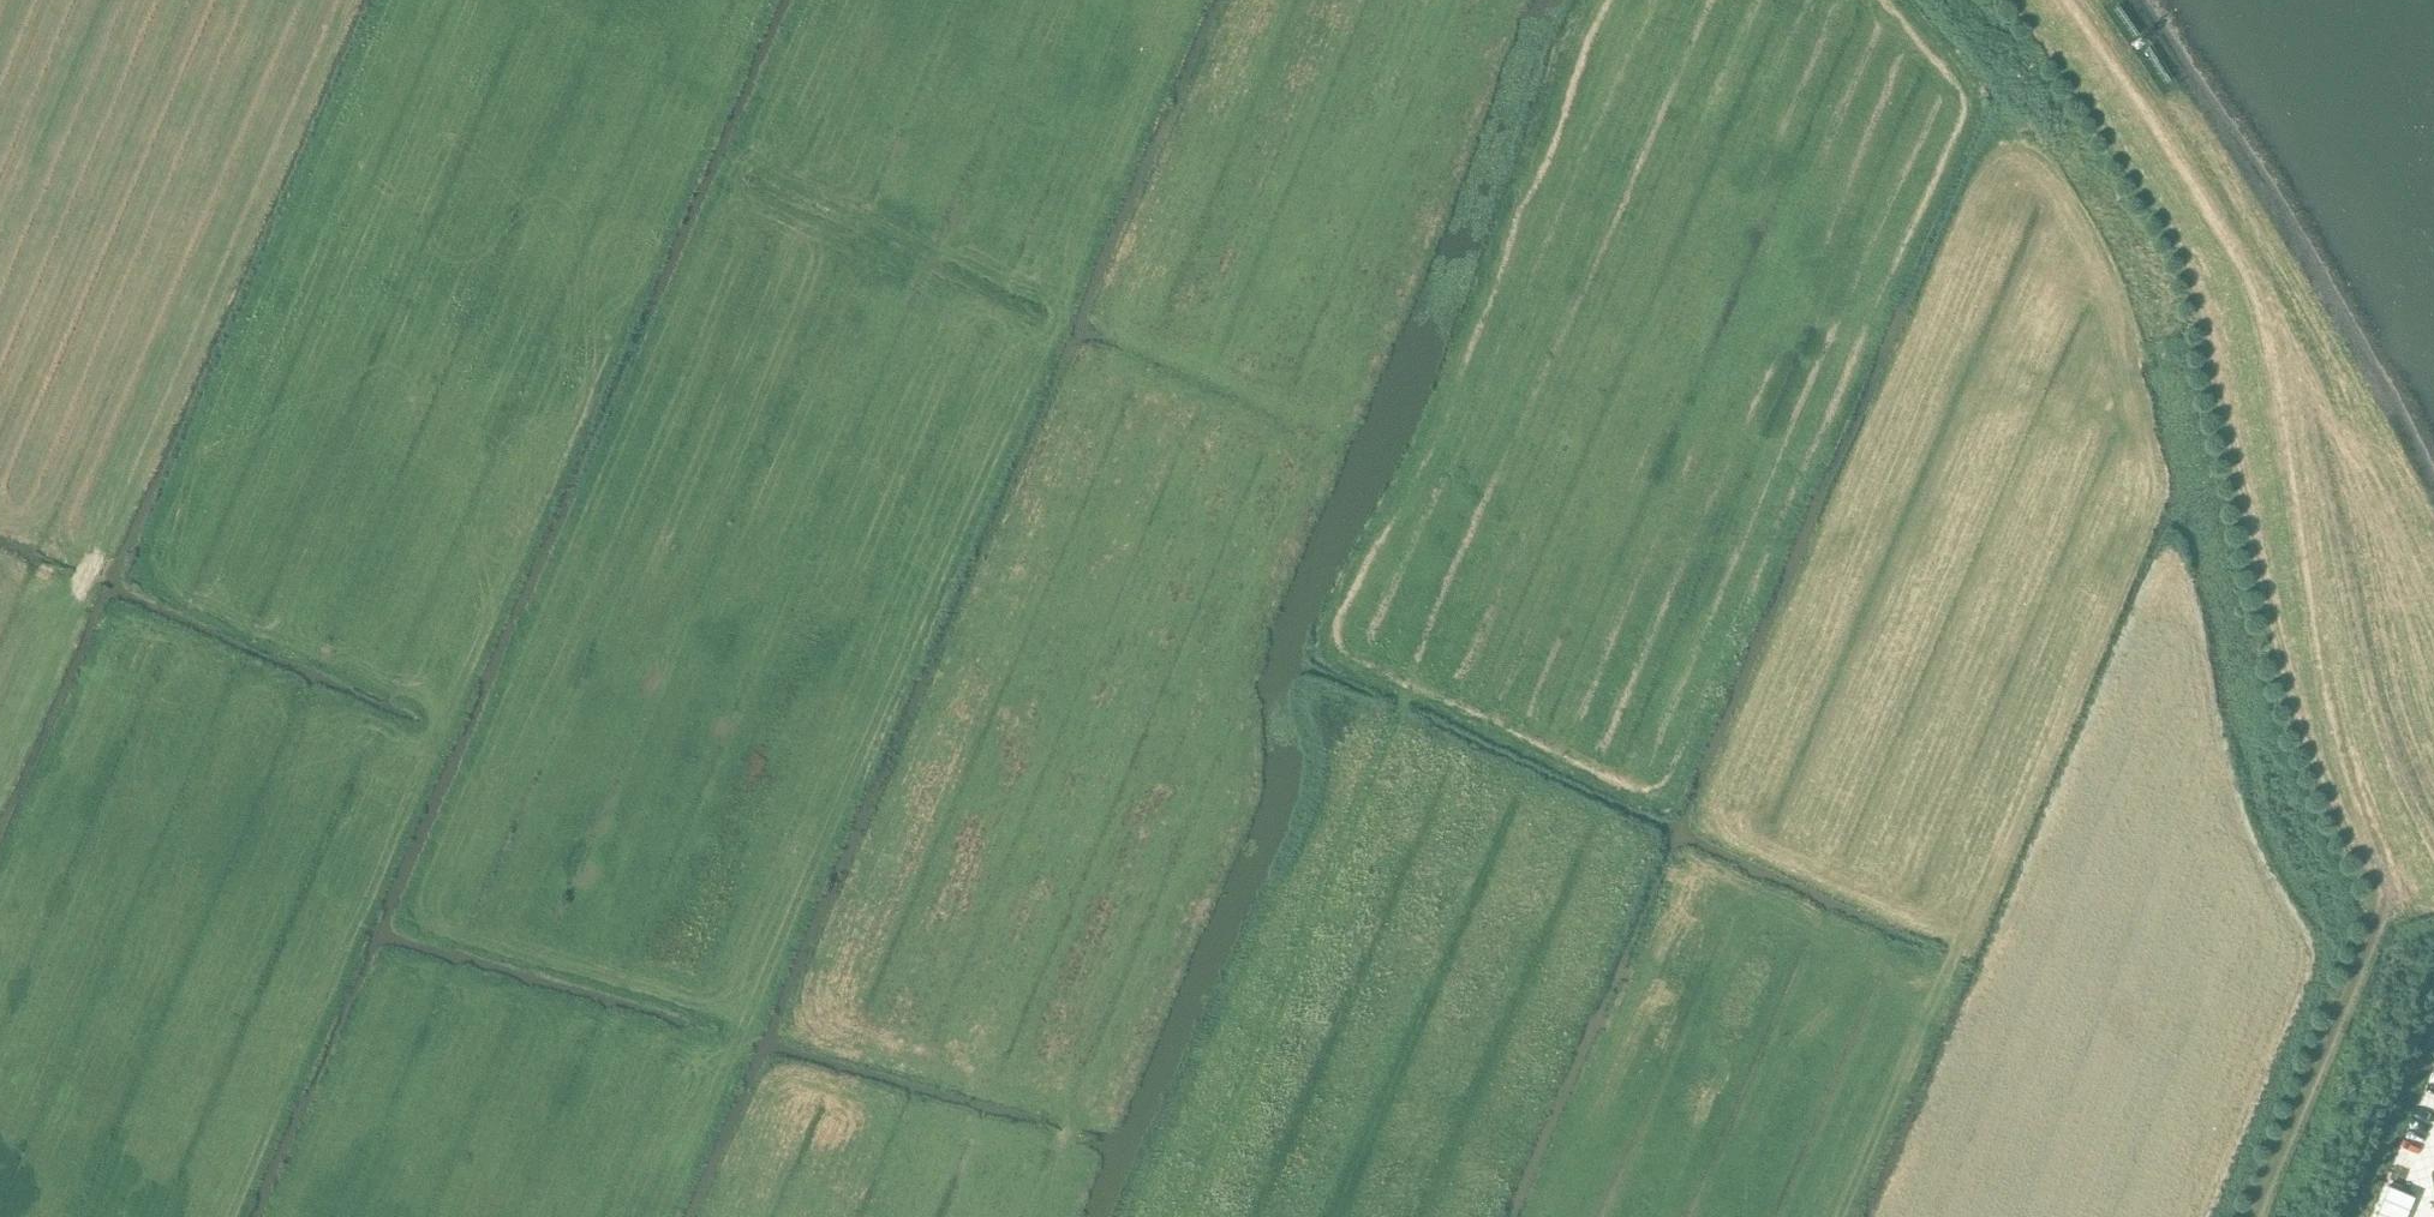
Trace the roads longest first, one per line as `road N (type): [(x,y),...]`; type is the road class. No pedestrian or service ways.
road 1 (track): [(2257,1216),(2375,930),(2381,885),(2325,681),(2273,366),(2243,266),(2067,0)]

